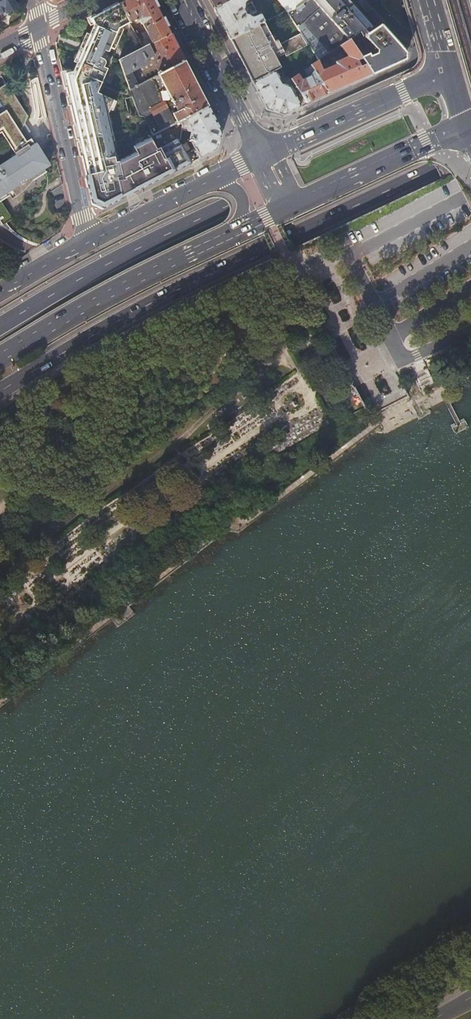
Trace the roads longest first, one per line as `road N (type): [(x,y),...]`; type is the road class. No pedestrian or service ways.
road 1 (primary): [(0,392),(154,303),(470,153)]
road 2 (primary): [(470,91),(128,254),(0,326)]
road 3 (secondary): [(0,358),(224,238)]
road 4 (residential): [(40,28),(85,241)]
road 5 (secondary): [(447,71),(262,155)]
road 6 (secondary): [(289,208),(462,125)]
road 7 (secondary): [(181,0),(262,155)]
road 8 (secondary): [(205,184),(85,241)]

